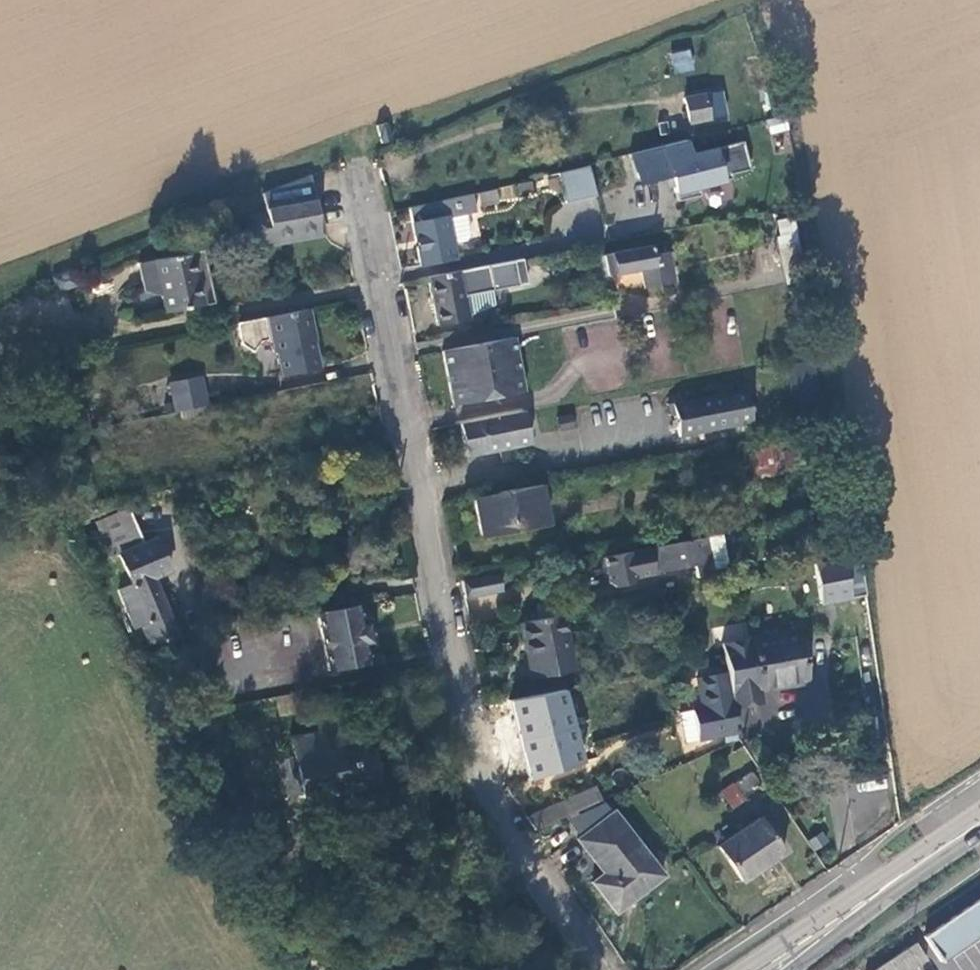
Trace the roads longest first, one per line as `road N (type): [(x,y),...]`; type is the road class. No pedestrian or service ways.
road 1 (residential): [(596,969),(486,797),(459,713),(357,175)]
road 2 (primary): [(979,824),(770,969)]

